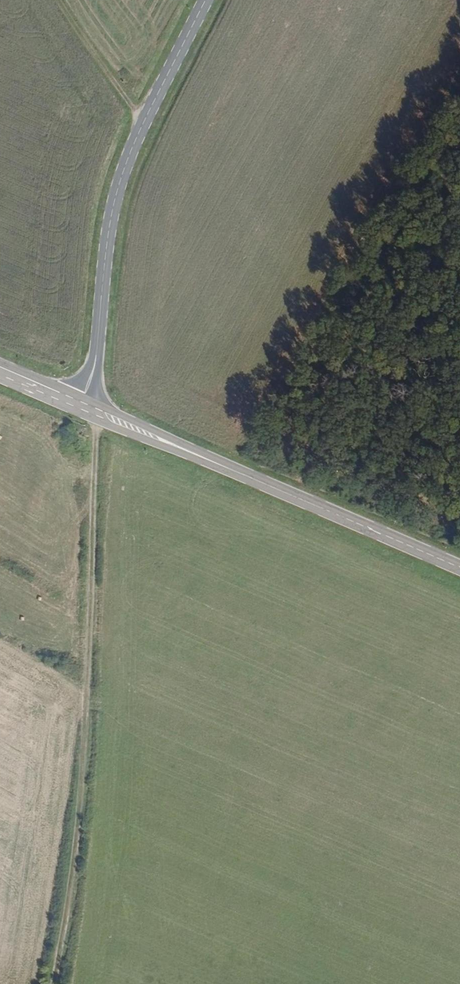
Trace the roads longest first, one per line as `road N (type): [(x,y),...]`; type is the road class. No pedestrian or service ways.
road 1 (track): [(94,412),(74,822),(51,983)]
road 2 (secondary): [(79,405),(95,364),(112,208),(129,151),(203,0)]
road 3 (secondary): [(79,405),(459,570)]
road 4 (track): [(143,120),(57,0)]

